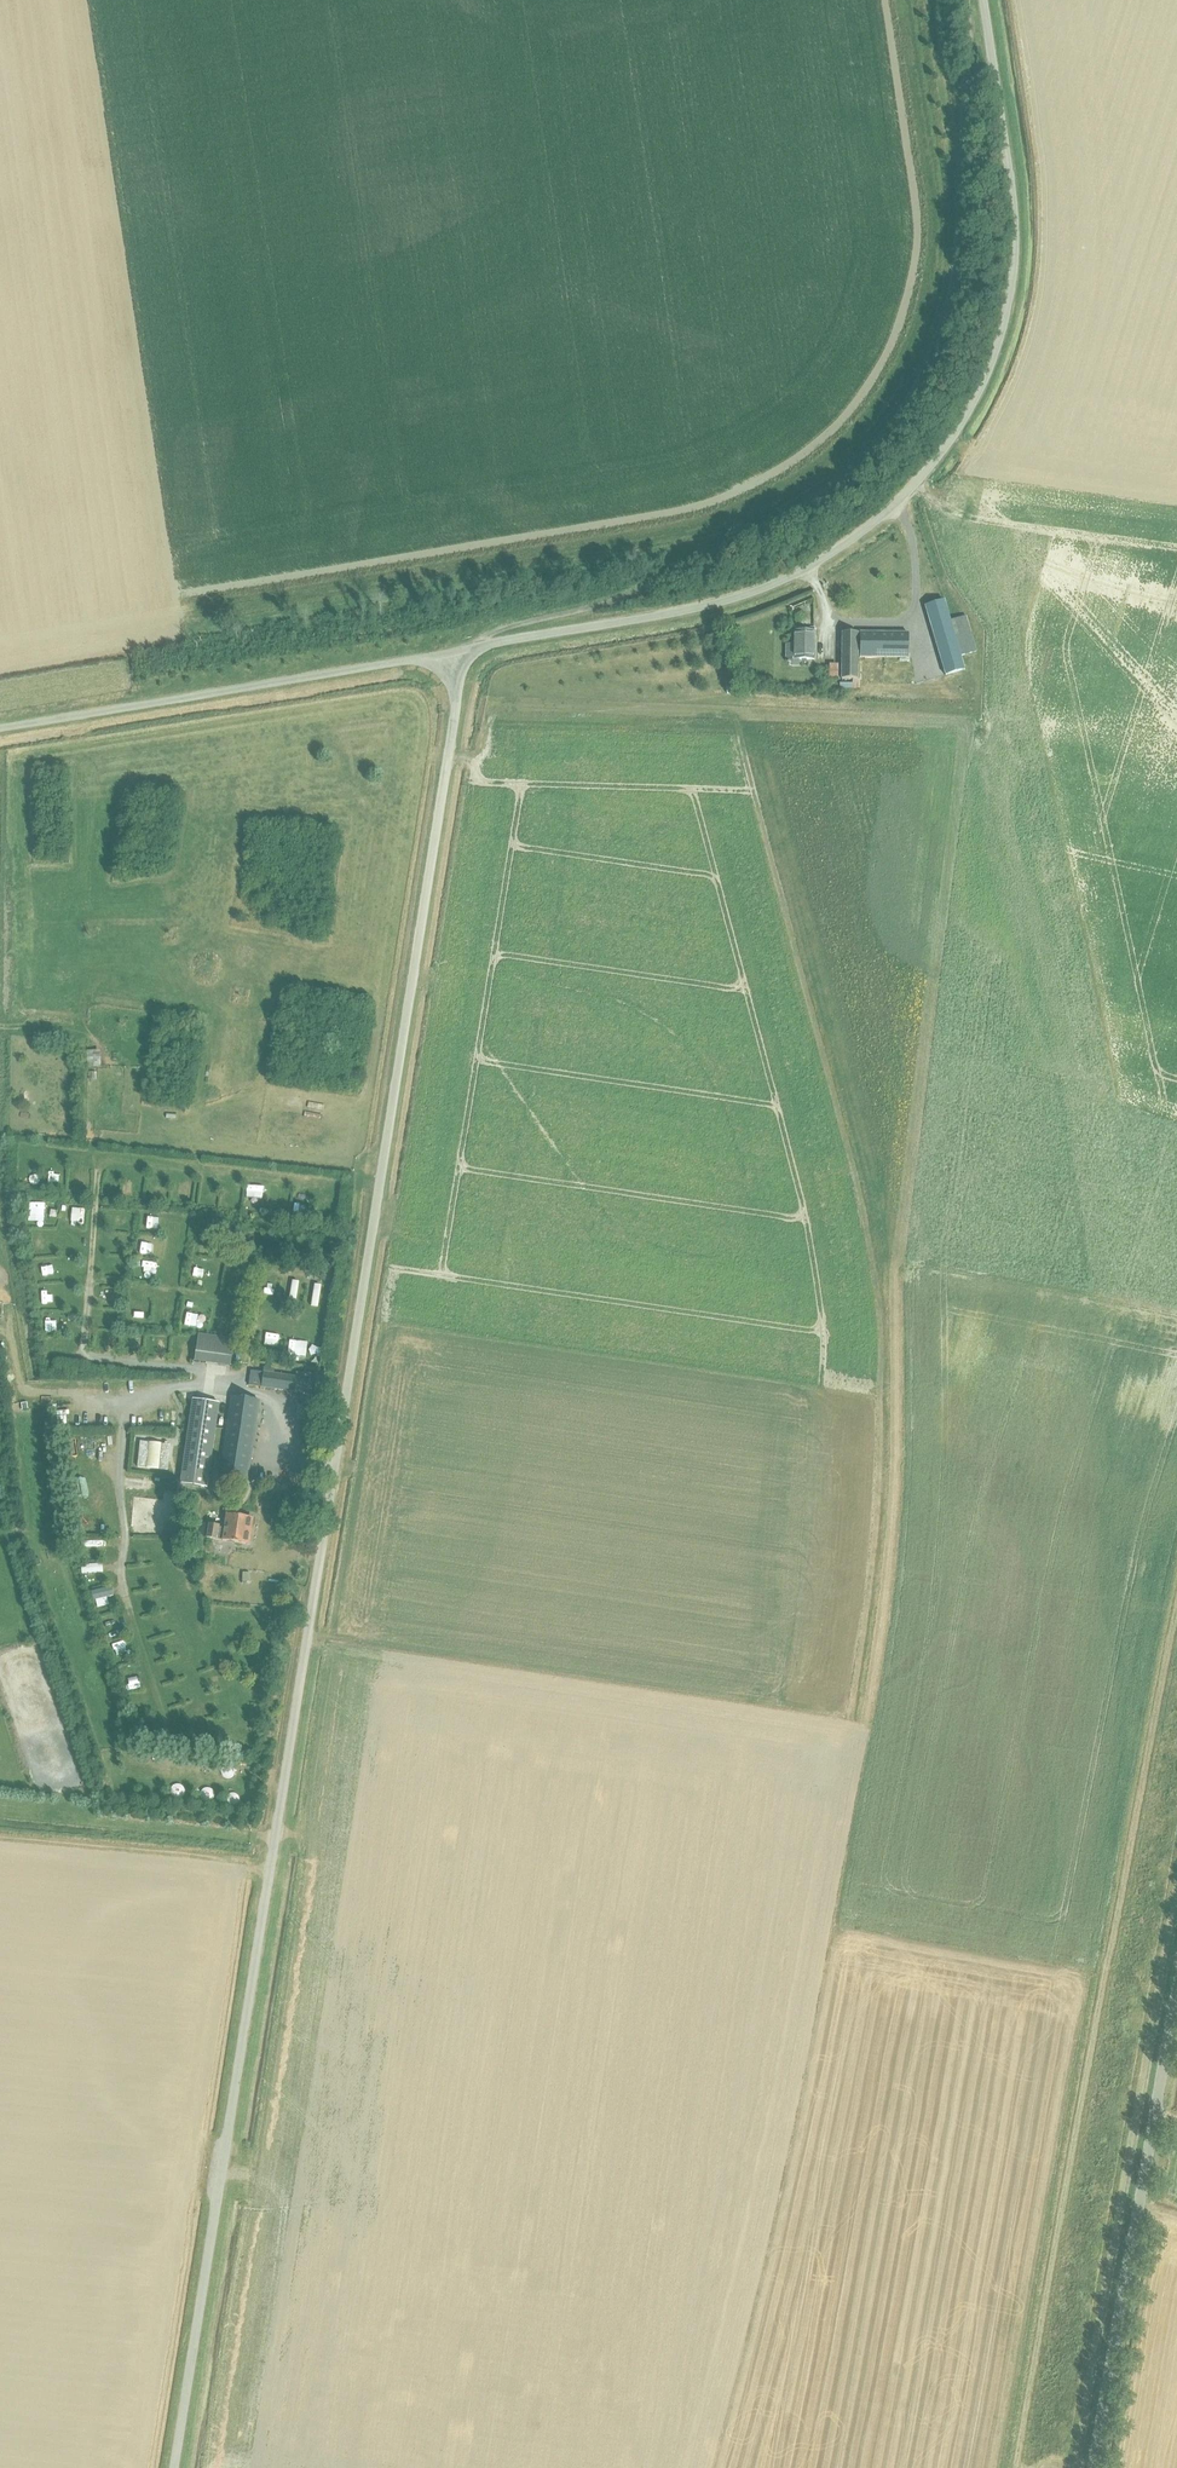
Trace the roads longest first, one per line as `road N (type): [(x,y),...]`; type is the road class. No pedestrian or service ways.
road 1 (unclassified): [(171,2467),(459,652)]
road 2 (unclassified): [(459,652),(699,607),(779,582),(860,537),(933,468),(987,372),(1012,265),(1014,200),(984,0)]
road 3 (track): [(477,647),(492,632),(614,599),(746,538),(847,472),(900,412),(950,301),(970,52),(966,0)]
road 4 (tertiary): [(1093,2467),(1176,1991)]
road 5 (unclassified): [(0,728),(459,652)]

